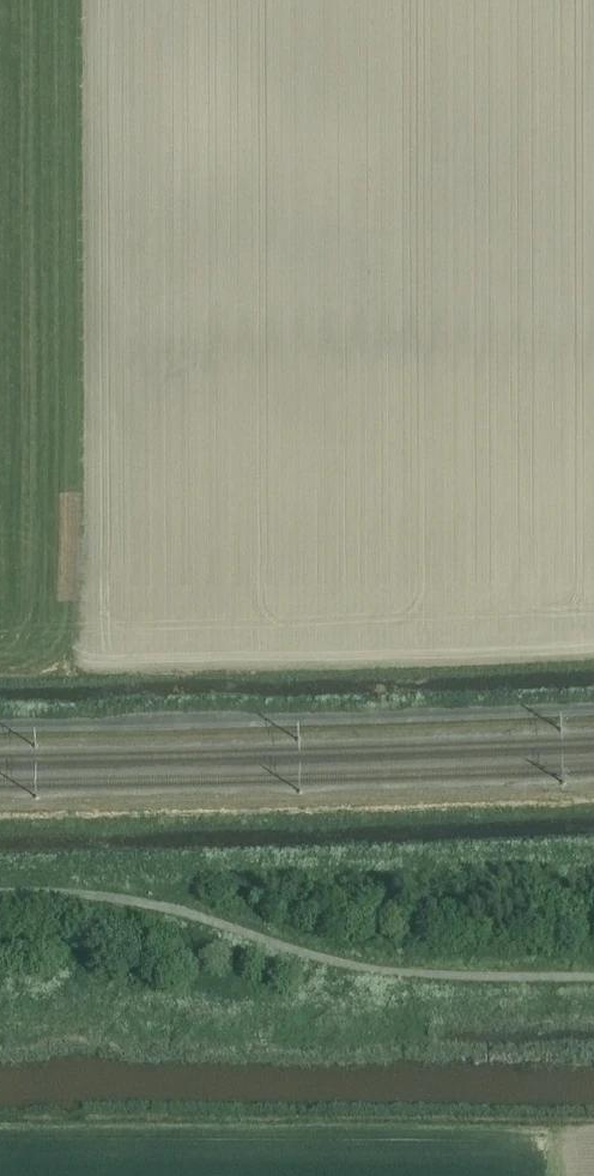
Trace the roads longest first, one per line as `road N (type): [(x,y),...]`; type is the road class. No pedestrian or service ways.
road 1 (track): [(593,801),(0,816)]

